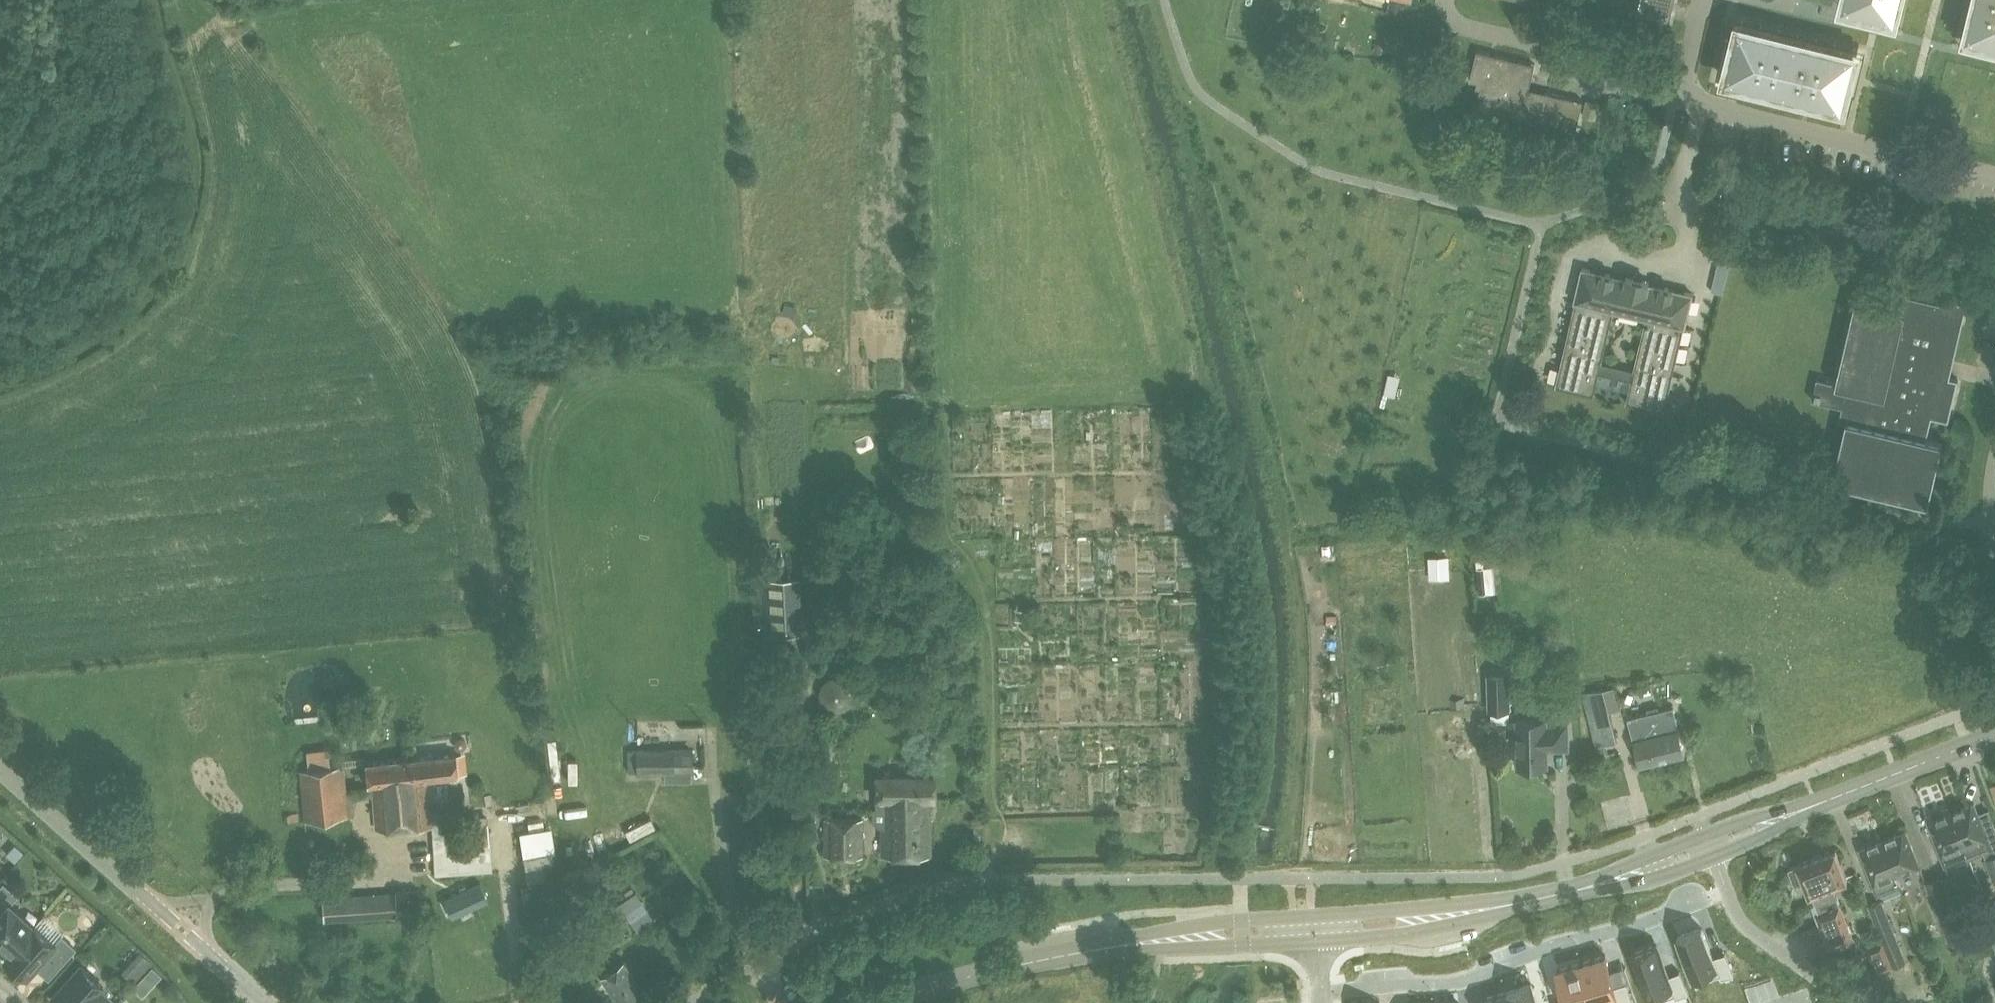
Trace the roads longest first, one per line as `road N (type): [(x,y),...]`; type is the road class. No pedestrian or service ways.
road 1 (tertiary): [(882,1002),(1065,956),(1316,929)]
road 2 (residential): [(1325,992),(1458,990),(1555,952),(1649,932),(1732,901)]
road 3 (tertiary): [(1316,929),(1538,900),(1711,846)]
road 4 (unclassified): [(264,1002),(0,767)]
road 5 (tertiary): [(1711,846),(1994,736)]
road 6 (residential): [(760,964),(894,902),(995,879)]
road 7 (residential): [(1851,1002),(1755,932),(1732,901)]

